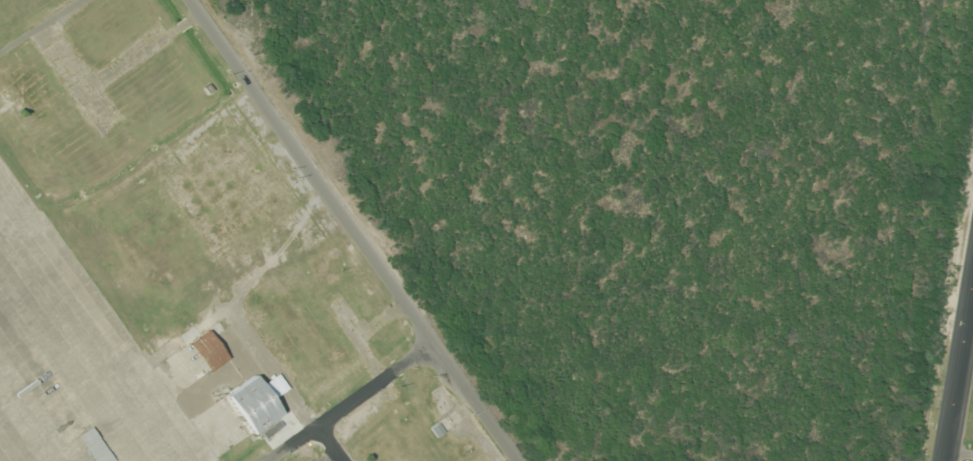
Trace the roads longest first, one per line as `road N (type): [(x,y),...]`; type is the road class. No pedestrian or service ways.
road 1 (residential): [(923,0),(818,460)]
road 2 (residential): [(191,0),(431,346)]
road 3 (residential): [(201,15),(80,97),(52,97),(23,68),(28,49),(93,0)]
road 4 (track): [(271,0),(259,96),(90,207)]
road 5 (residential): [(152,350),(344,215)]
road 6 (residential): [(272,460),(431,346)]
road 7 (secondary): [(946,460),(972,295)]
road 8 (residential): [(431,346),(515,460)]

